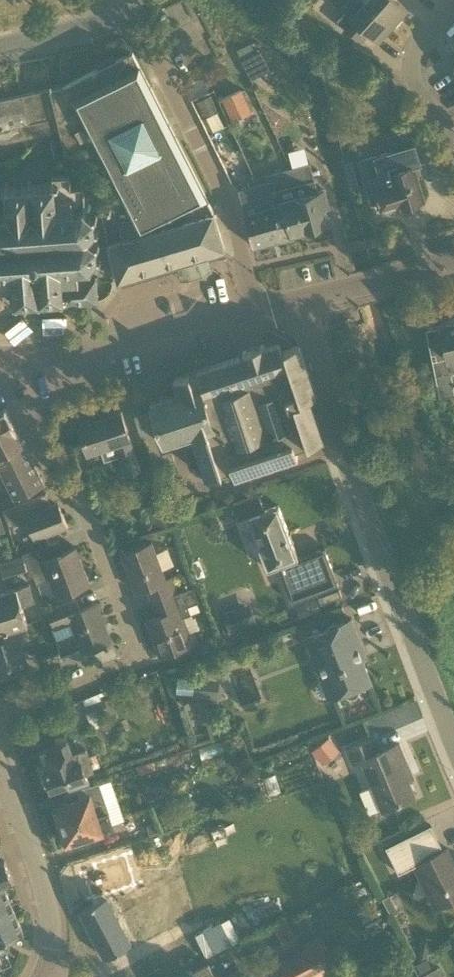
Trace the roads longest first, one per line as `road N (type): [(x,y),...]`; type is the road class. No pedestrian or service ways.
road 1 (residential): [(453,744),(342,444),(305,298)]
road 2 (residential): [(0,716),(118,675),(135,651),(74,479)]
road 3 (residential): [(255,310),(225,199),(133,14)]
road 4 (residential): [(0,368),(255,310)]
road 5 (residential): [(45,976),(50,916),(0,773)]
road 6 (residential): [(453,149),(411,67),(453,6)]
road 7 (residential): [(305,298),(453,259)]
road 8 (residential): [(0,47),(133,14)]

